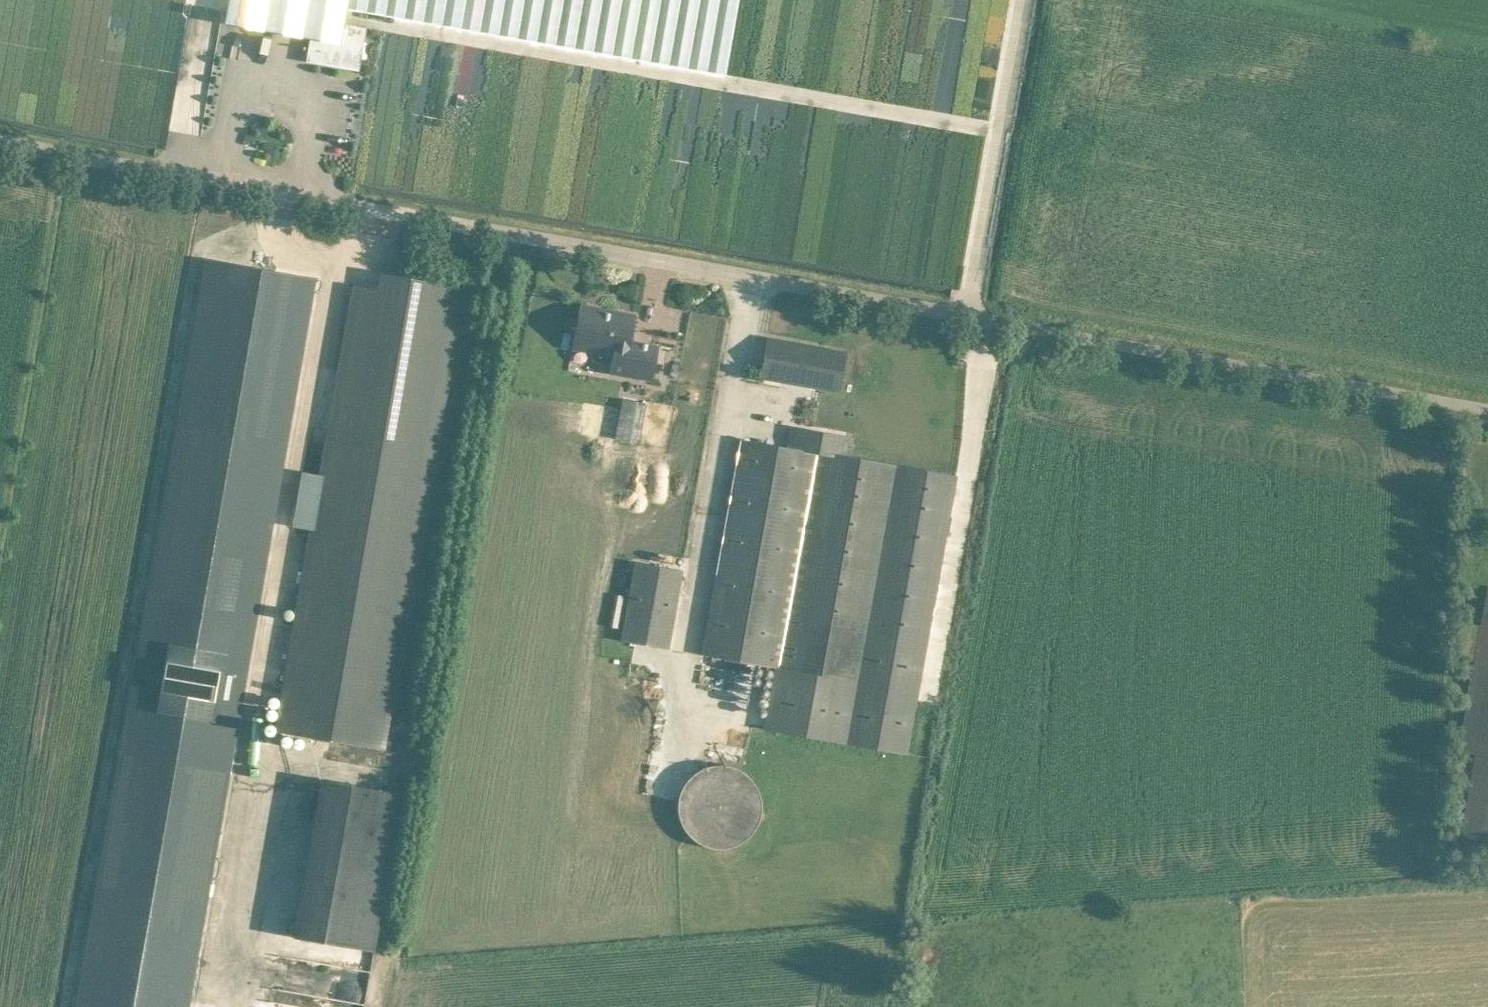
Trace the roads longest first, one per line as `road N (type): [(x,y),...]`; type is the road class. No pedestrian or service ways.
road 1 (unclassified): [(0,141),(1487,409)]

